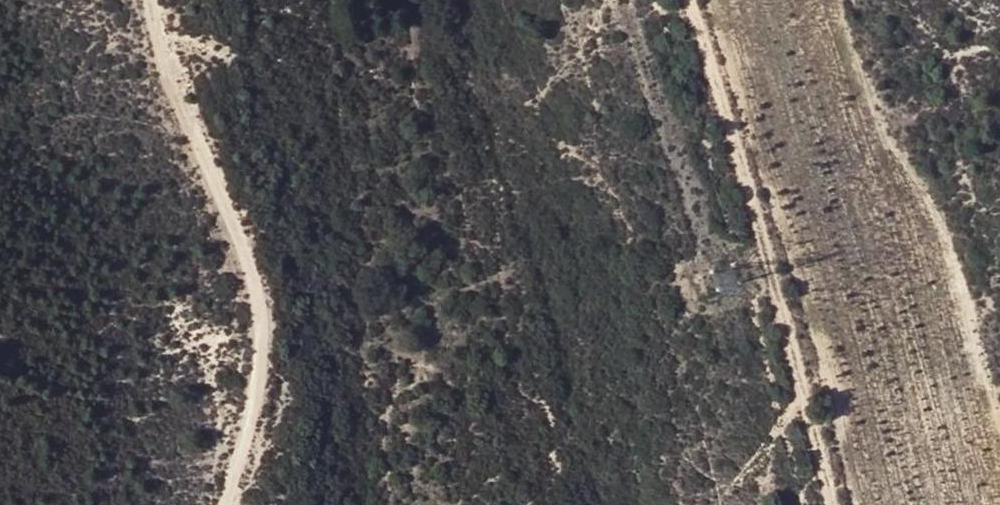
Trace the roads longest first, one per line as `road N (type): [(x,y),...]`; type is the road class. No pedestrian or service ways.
road 1 (track): [(148,0),(174,96),(238,241),(254,328),(245,414),(222,504)]
road 2 (track): [(678,0),(825,504)]

